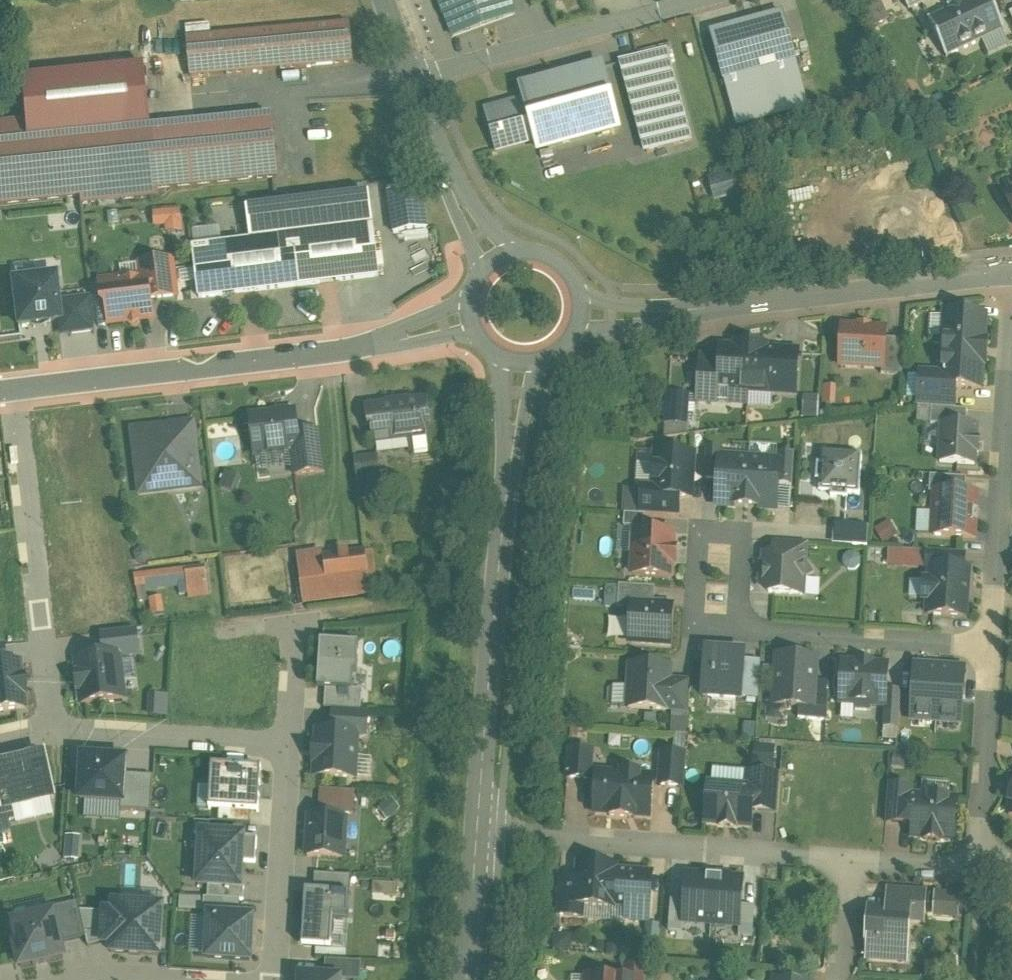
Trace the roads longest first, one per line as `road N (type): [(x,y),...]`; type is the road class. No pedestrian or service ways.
road 1 (tertiary): [(477,831),(520,363)]
road 2 (unclassified): [(471,319),(392,340),(10,389)]
road 3 (residential): [(1009,273),(581,317)]
road 4 (residential): [(1009,273),(989,647)]
road 5 (residential): [(477,831),(847,862)]
road 6 (residential): [(10,389),(49,727)]
road 7 (residential): [(412,78),(709,0)]
road 8 (residential): [(989,647),(743,625)]
road 9 (residential): [(743,625),(747,527),(697,524),(692,622)]
road 10 (residential): [(49,727),(287,746)]
road 11 (residential): [(287,746),(275,979)]
road 12 (residential): [(989,647),(981,850)]
road 13 (tertiary): [(412,78),(461,199),(498,259)]
road 14 (tertiary): [(467,979),(477,831)]
road 15 (residential): [(847,862),(951,869),(981,850)]
road 16 (tertiary): [(581,317),(565,267),(533,252),(498,259)]

